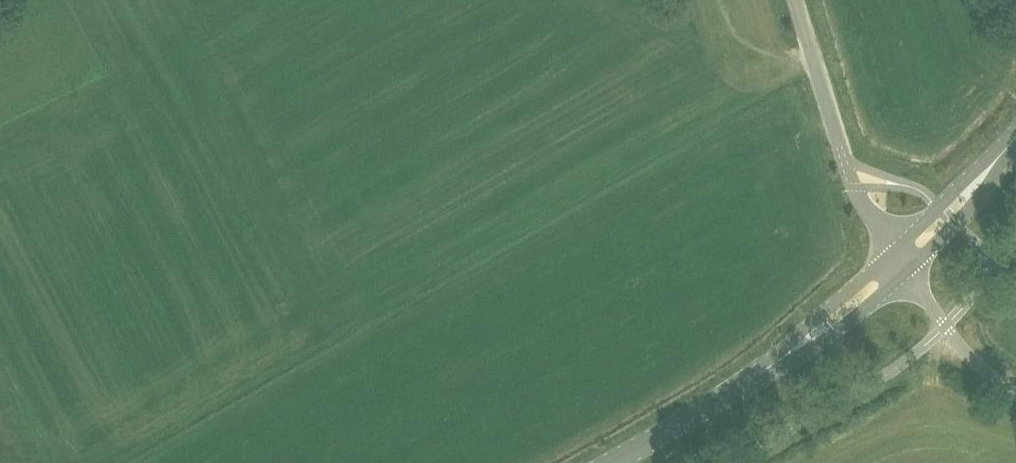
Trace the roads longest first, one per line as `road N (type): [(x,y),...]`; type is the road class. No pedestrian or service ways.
road 1 (unclassified): [(888,251),(854,190),(794,0)]
road 2 (tertiary): [(789,351),(726,399),(613,462)]
road 3 (tertiary): [(907,275),(975,204),(991,163)]
road 4 (tertiary): [(789,351),(831,335),(907,275)]
road 5 (tertiary): [(888,251),(789,351)]
road 6 (tertiary): [(991,163),(888,251)]

